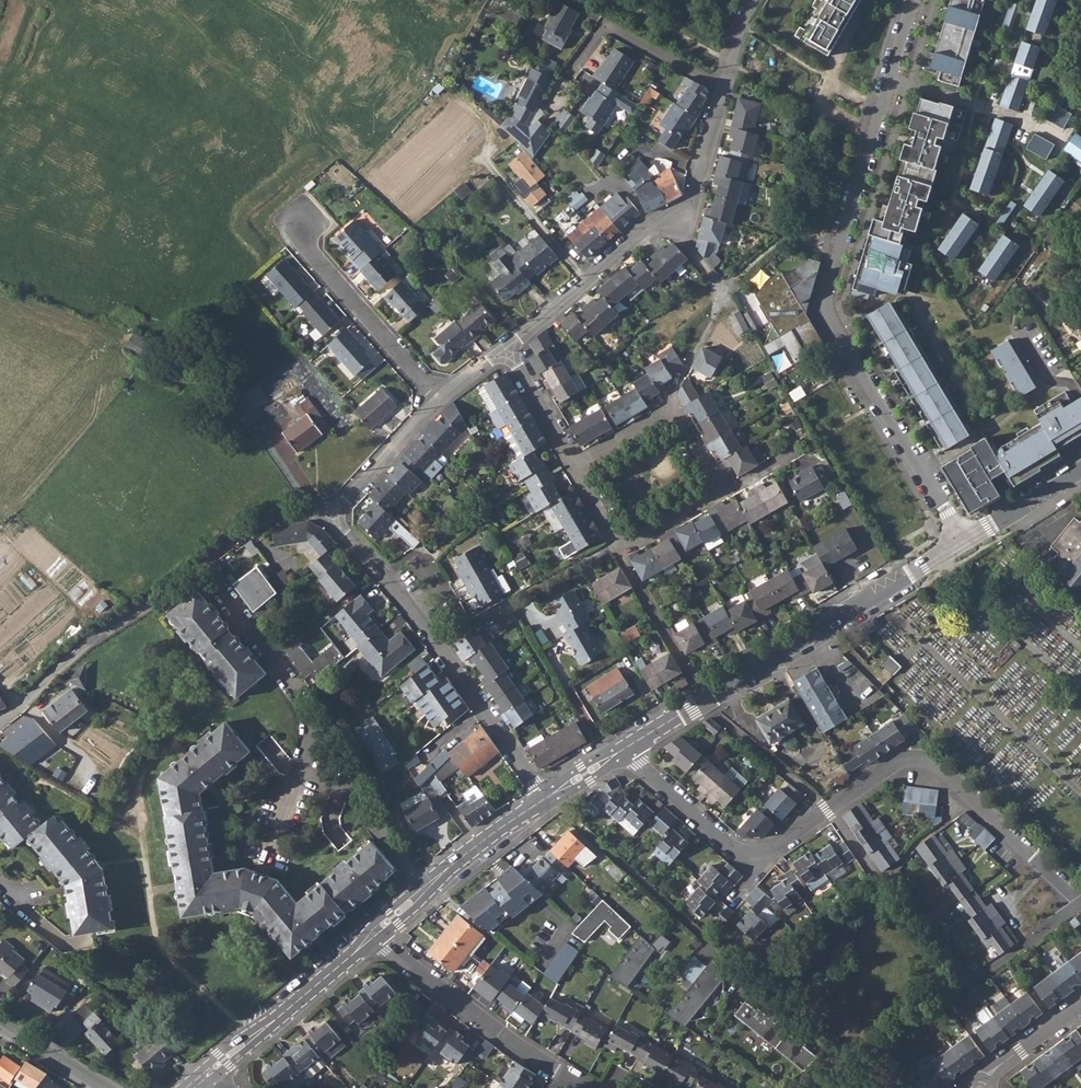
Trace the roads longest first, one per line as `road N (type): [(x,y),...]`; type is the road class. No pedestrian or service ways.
road 1 (residential): [(962,542),(825,301),(913,0)]
road 2 (residential): [(0,721),(99,632),(270,517),(338,513)]
road 3 (residential): [(547,799),(436,645),(340,530),(338,513)]
road 4 (residential): [(668,222),(684,216),(697,195),(721,88),(602,24),(571,69)]
road 5 (residential): [(828,809),(895,768),(925,763),(1080,905)]
road 6 (tertiary): [(704,701),(962,542)]
road 7 (residential): [(371,937),(585,1087)]
road 8 (residential): [(626,749),(736,850),(773,850),(828,809)]
road 9 (tertiary): [(371,937),(547,799)]
road 10 (residential): [(300,225),(310,254),(437,399)]
road 11 (tertiary): [(206,1074),(371,937)]
road 12 (residential): [(573,463),(669,409),(722,493)]
road 13 (residential): [(505,349),(647,230),(668,222)]
road 14 (residential): [(704,701),(828,809)]
road 15 (residential): [(338,513),(437,399)]
road 16 (tertiary): [(962,542),(1080,466)]
road 17 (residential): [(505,349),(573,463)]
road 18 (residential): [(1080,1005),(989,1072),(981,1087)]
road 19 (residential): [(722,493),(613,545)]
road 20 (residential): [(0,1025),(103,1087)]

